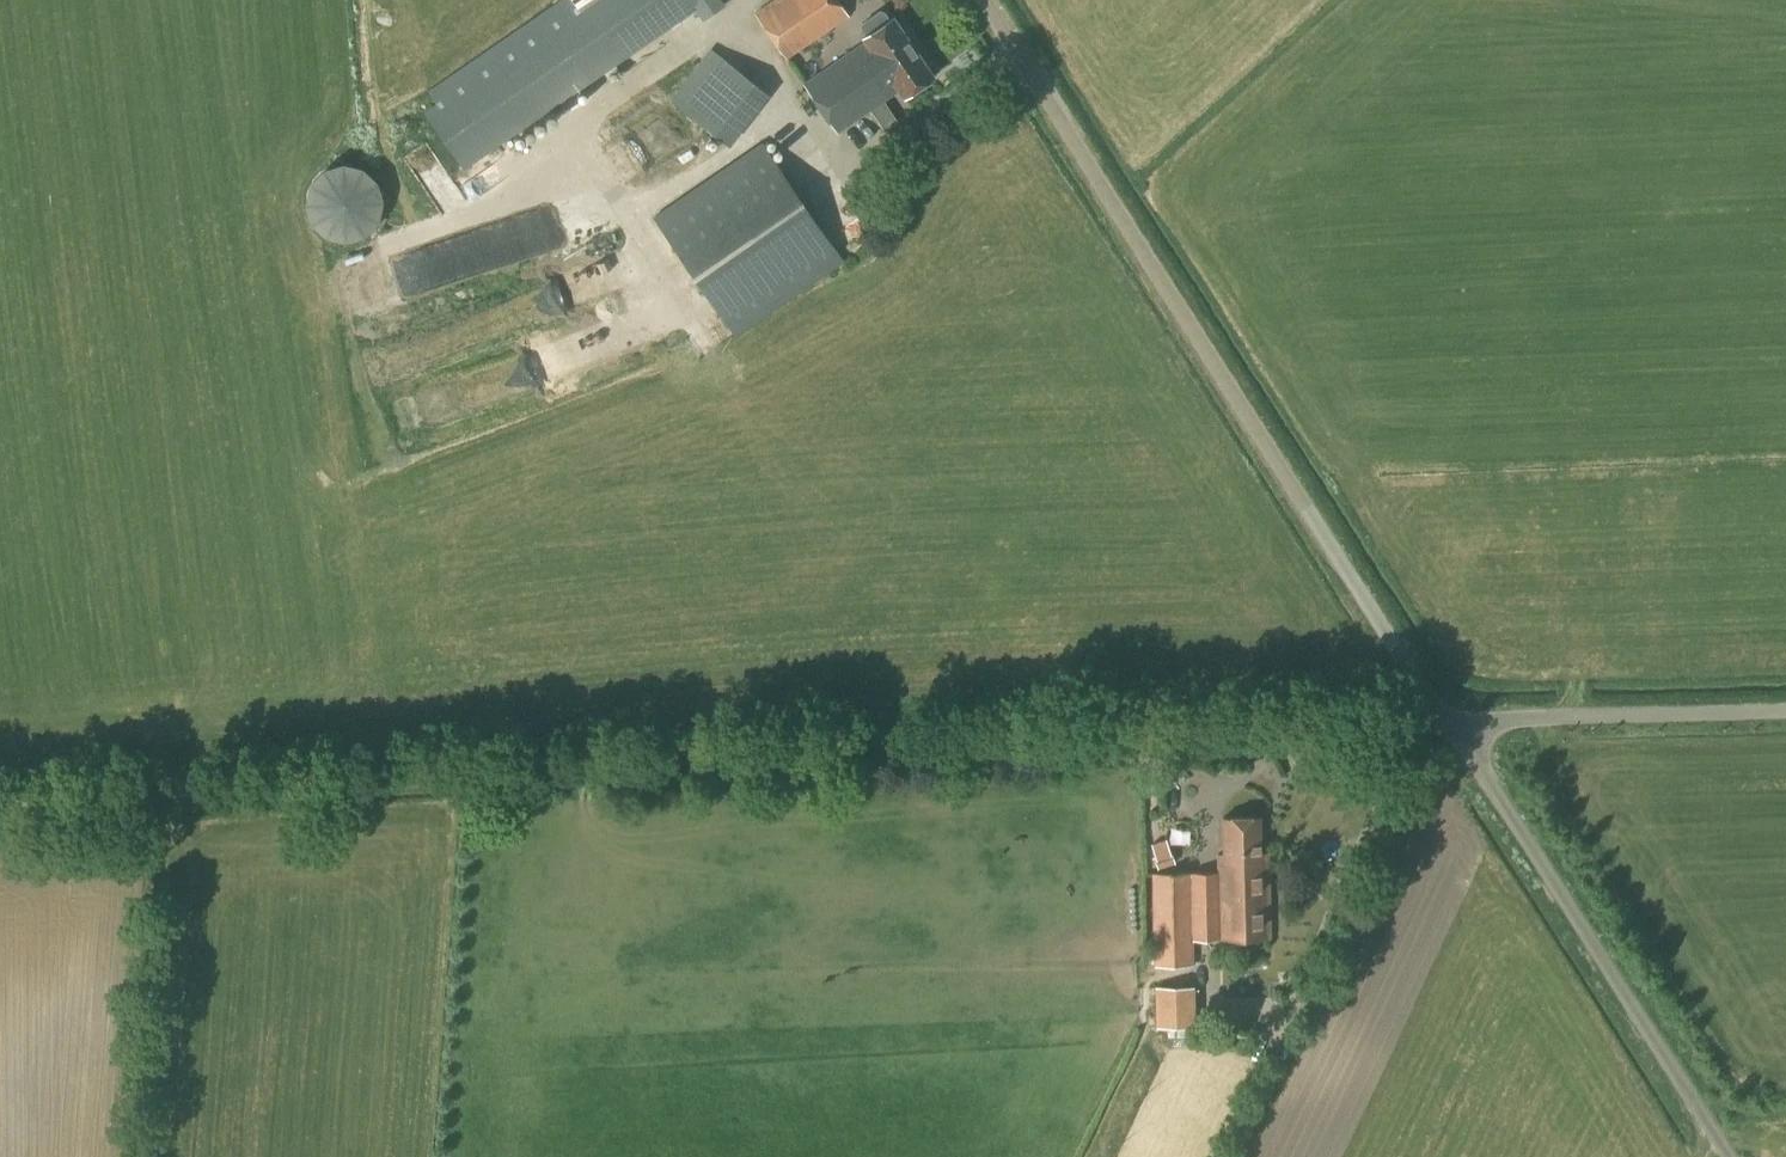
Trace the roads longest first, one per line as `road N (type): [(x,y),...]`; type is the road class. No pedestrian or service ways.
road 1 (unclassified): [(0,810),(1444,722)]
road 2 (unclassified): [(1444,722),(985,0)]
road 3 (unclassified): [(1722,1156),(1444,722)]
road 4 (unclassified): [(1444,722),(1785,711)]

